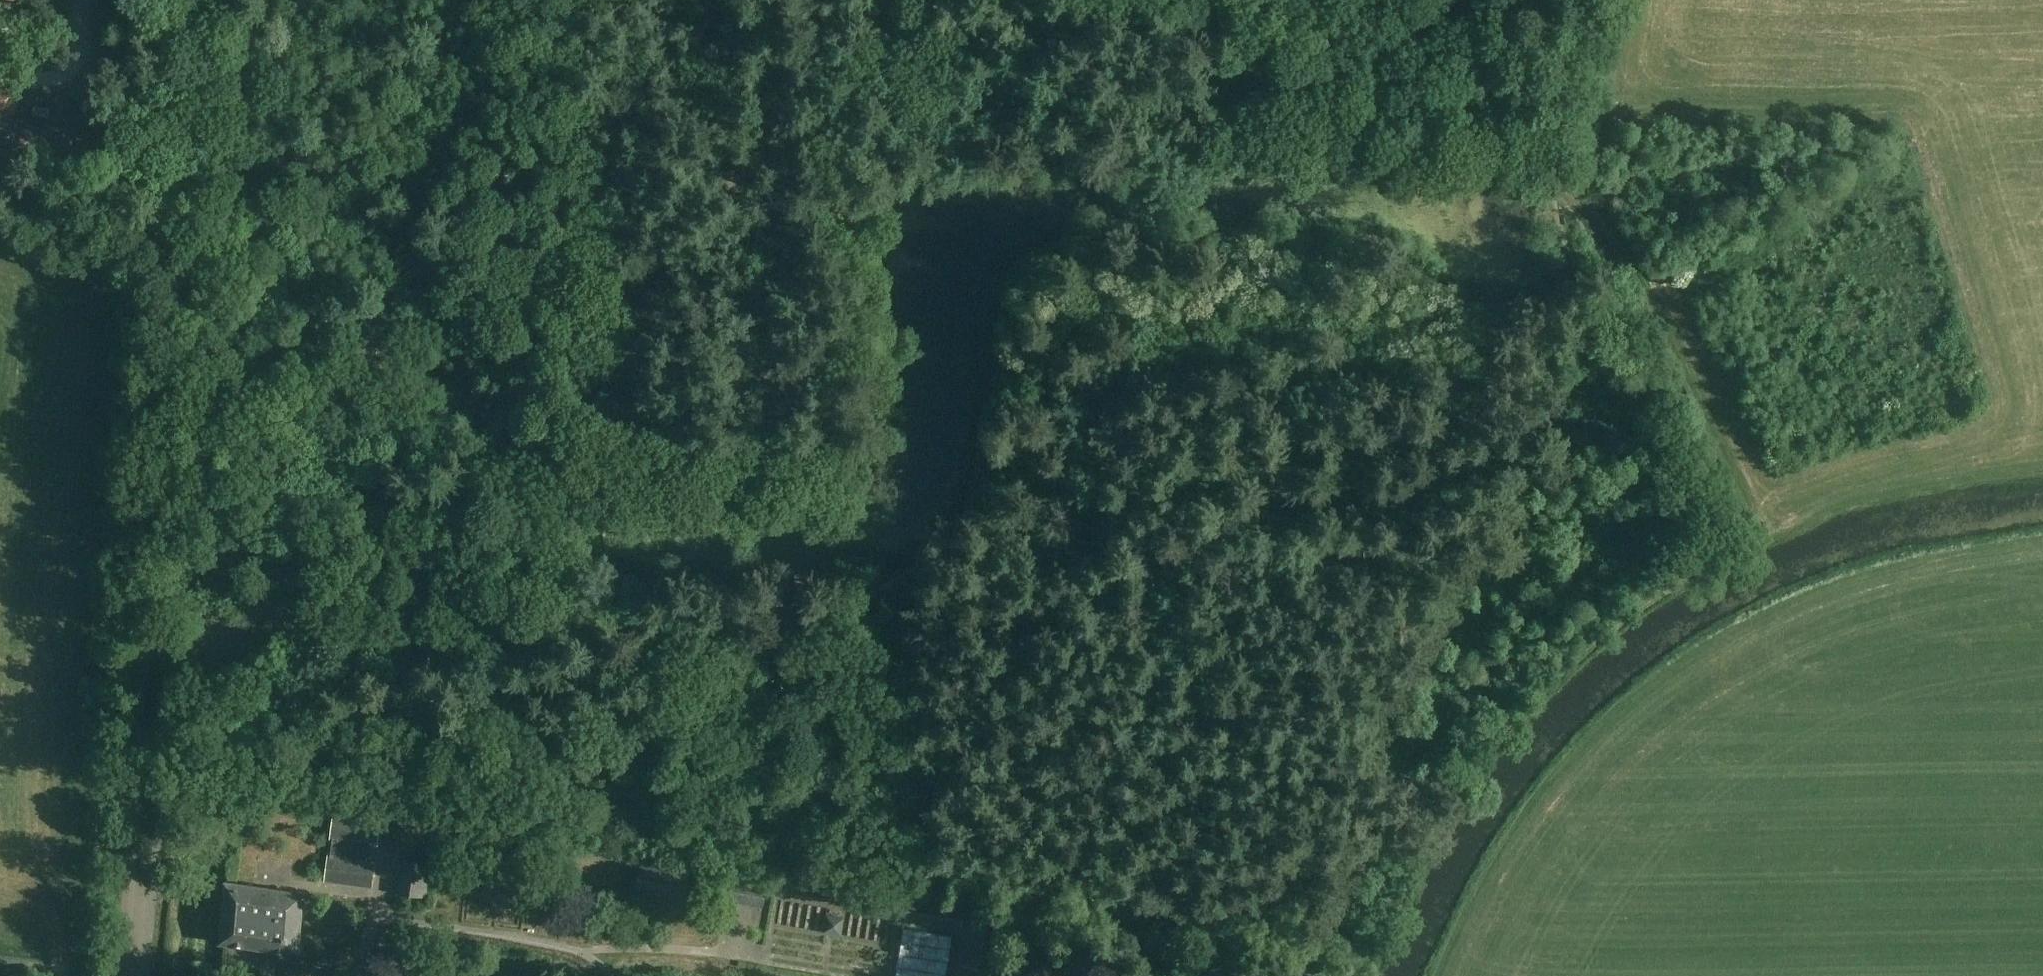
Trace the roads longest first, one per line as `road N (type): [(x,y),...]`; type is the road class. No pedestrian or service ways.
road 1 (track): [(120,975),(141,642)]
road 2 (track): [(163,643),(245,642),(264,614),(244,566),(181,560),(142,600)]

